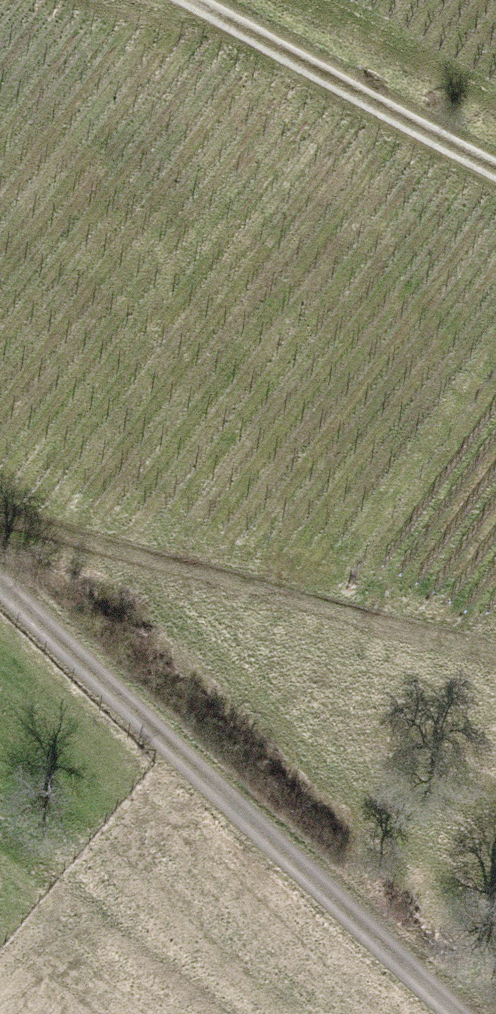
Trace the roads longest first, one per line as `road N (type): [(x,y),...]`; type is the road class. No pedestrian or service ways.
road 1 (track): [(0,583),(456,1013)]
road 2 (track): [(495,650),(0,512)]
road 3 (track): [(190,0),(495,170)]
road 4 (track): [(102,0),(232,23)]

